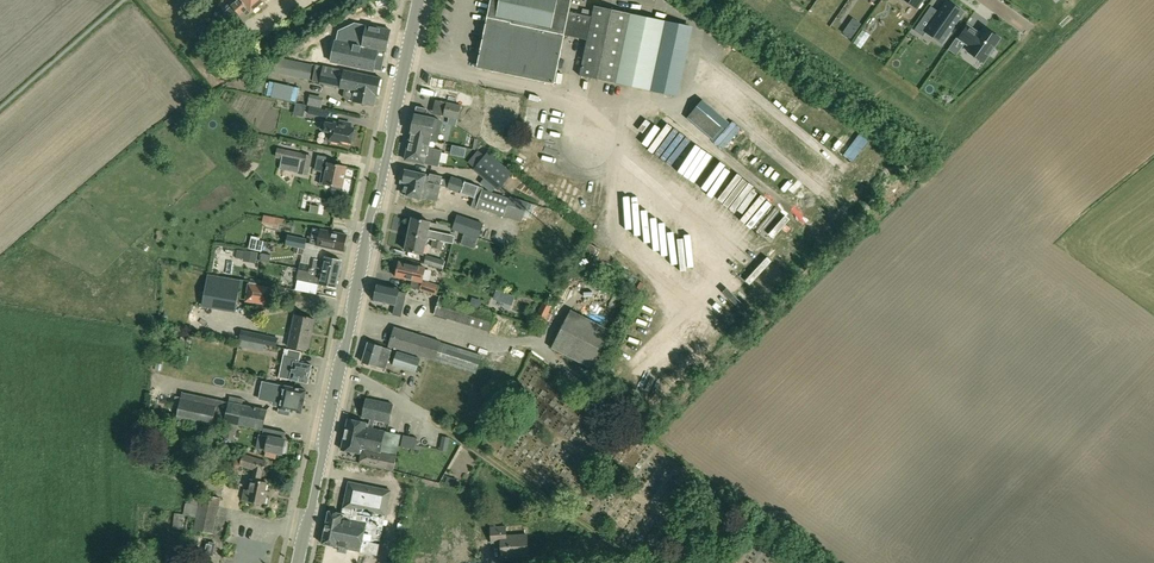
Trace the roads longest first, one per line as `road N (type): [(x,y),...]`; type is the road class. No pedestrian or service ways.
road 1 (tertiary): [(298,562),(418,0)]
road 2 (residential): [(566,46),(479,118),(594,219)]
road 3 (track): [(429,417),(634,562)]
road 4 (residential): [(686,182),(768,98),(717,51)]
road 5 (residential): [(761,242),(860,150)]
road 6 (residential): [(566,46),(655,144)]
road 7 (residential): [(594,219),(683,317)]

